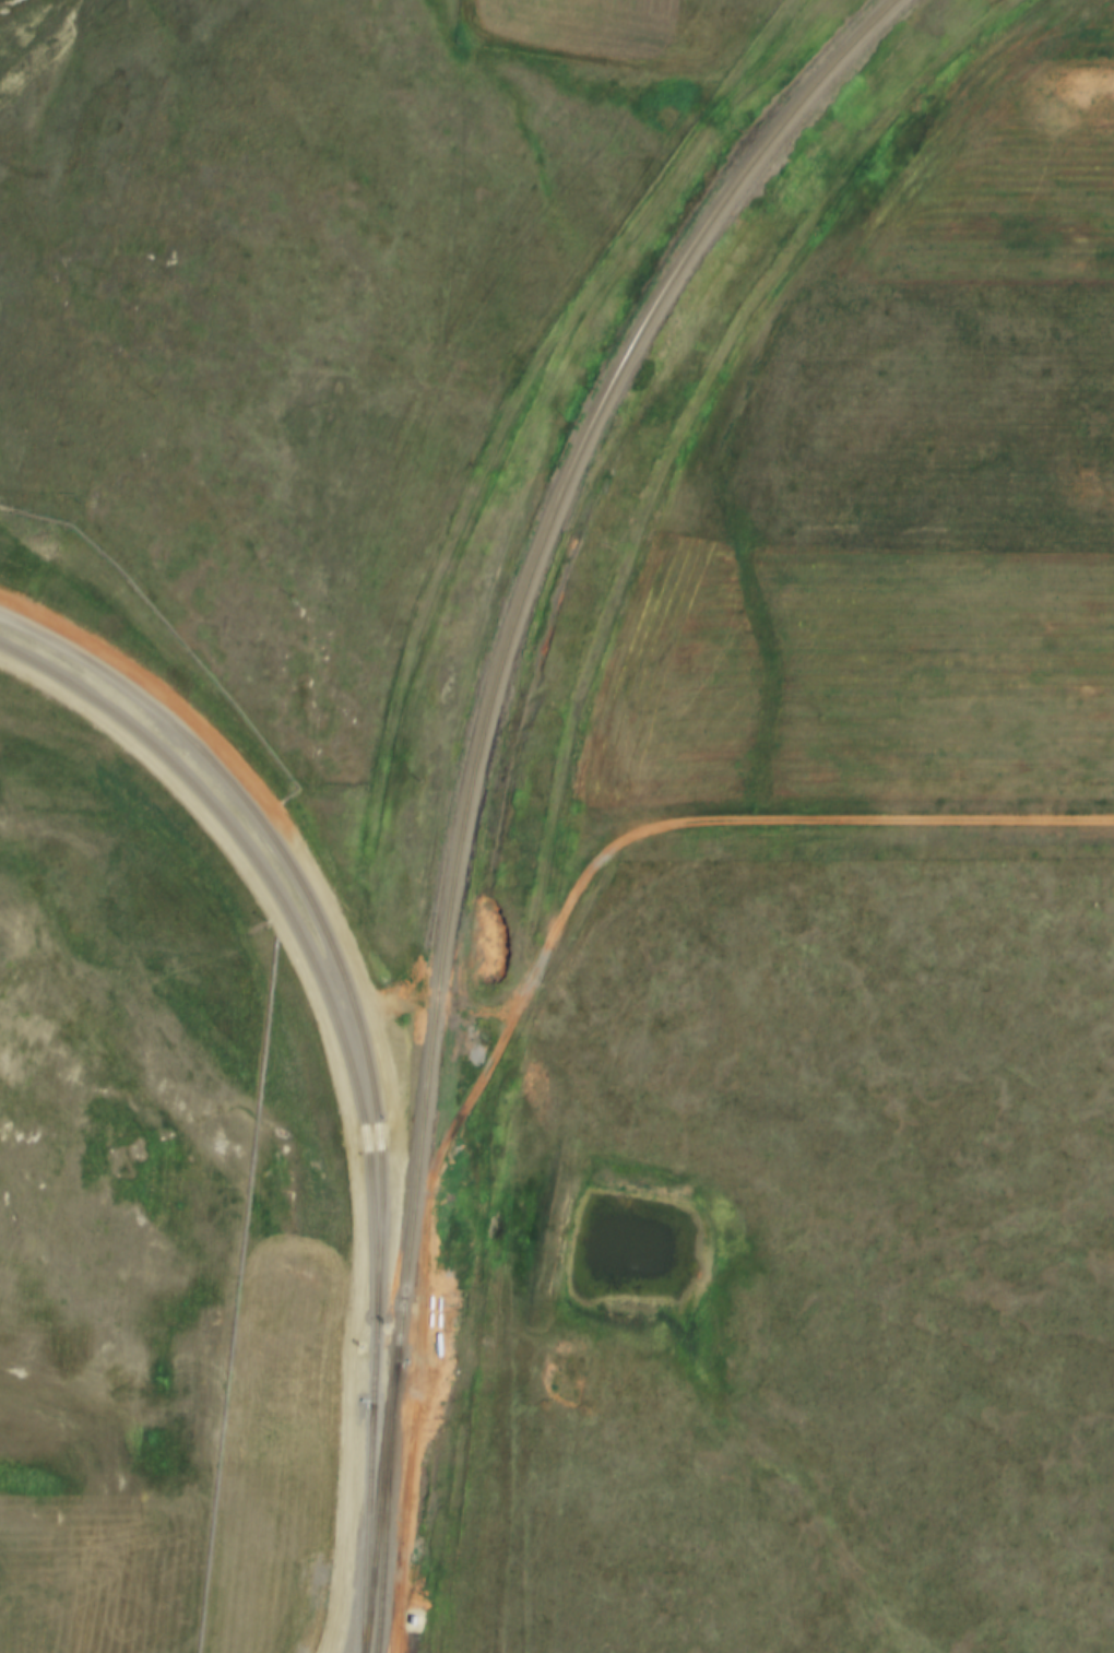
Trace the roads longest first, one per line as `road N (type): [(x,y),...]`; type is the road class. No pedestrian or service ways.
road 1 (track): [(461,1007),(489,1012),(514,1004),(571,912),(636,840),(828,827),(1113,831)]
road 2 (track): [(525,993),(473,1100),(435,1209),(432,1315),(401,1496),(393,1652)]
road 3 (track): [(78,822),(127,830),(347,980),(461,1007)]

